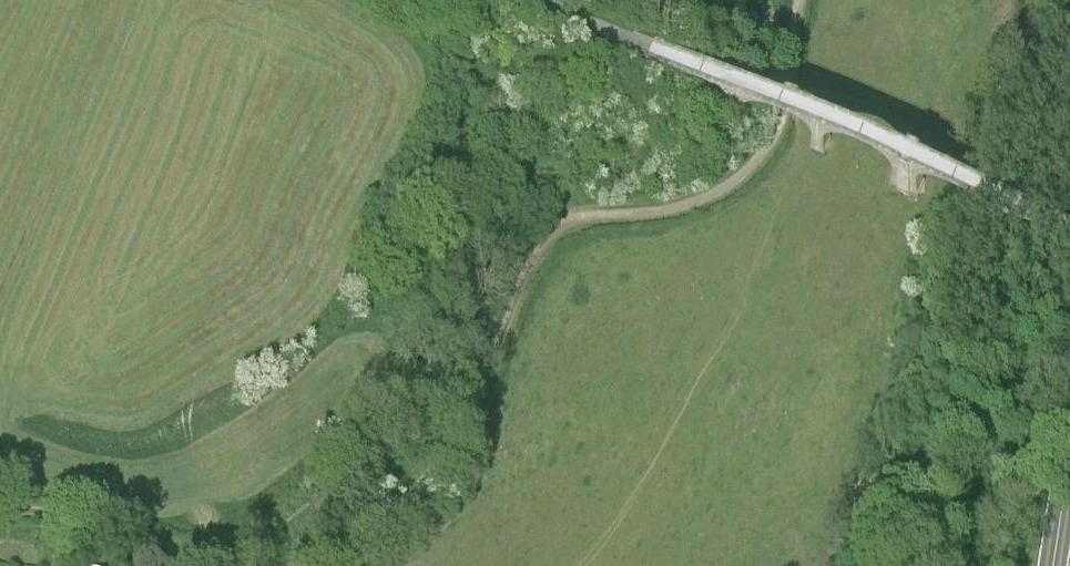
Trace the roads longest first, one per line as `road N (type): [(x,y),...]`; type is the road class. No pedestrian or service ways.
road 1 (track): [(797,0),(789,92),(771,141),(730,184),(693,203),(573,212),(542,238),(467,420),(417,494),(339,565)]
road 2 (track): [(189,565),(104,526),(0,519)]

